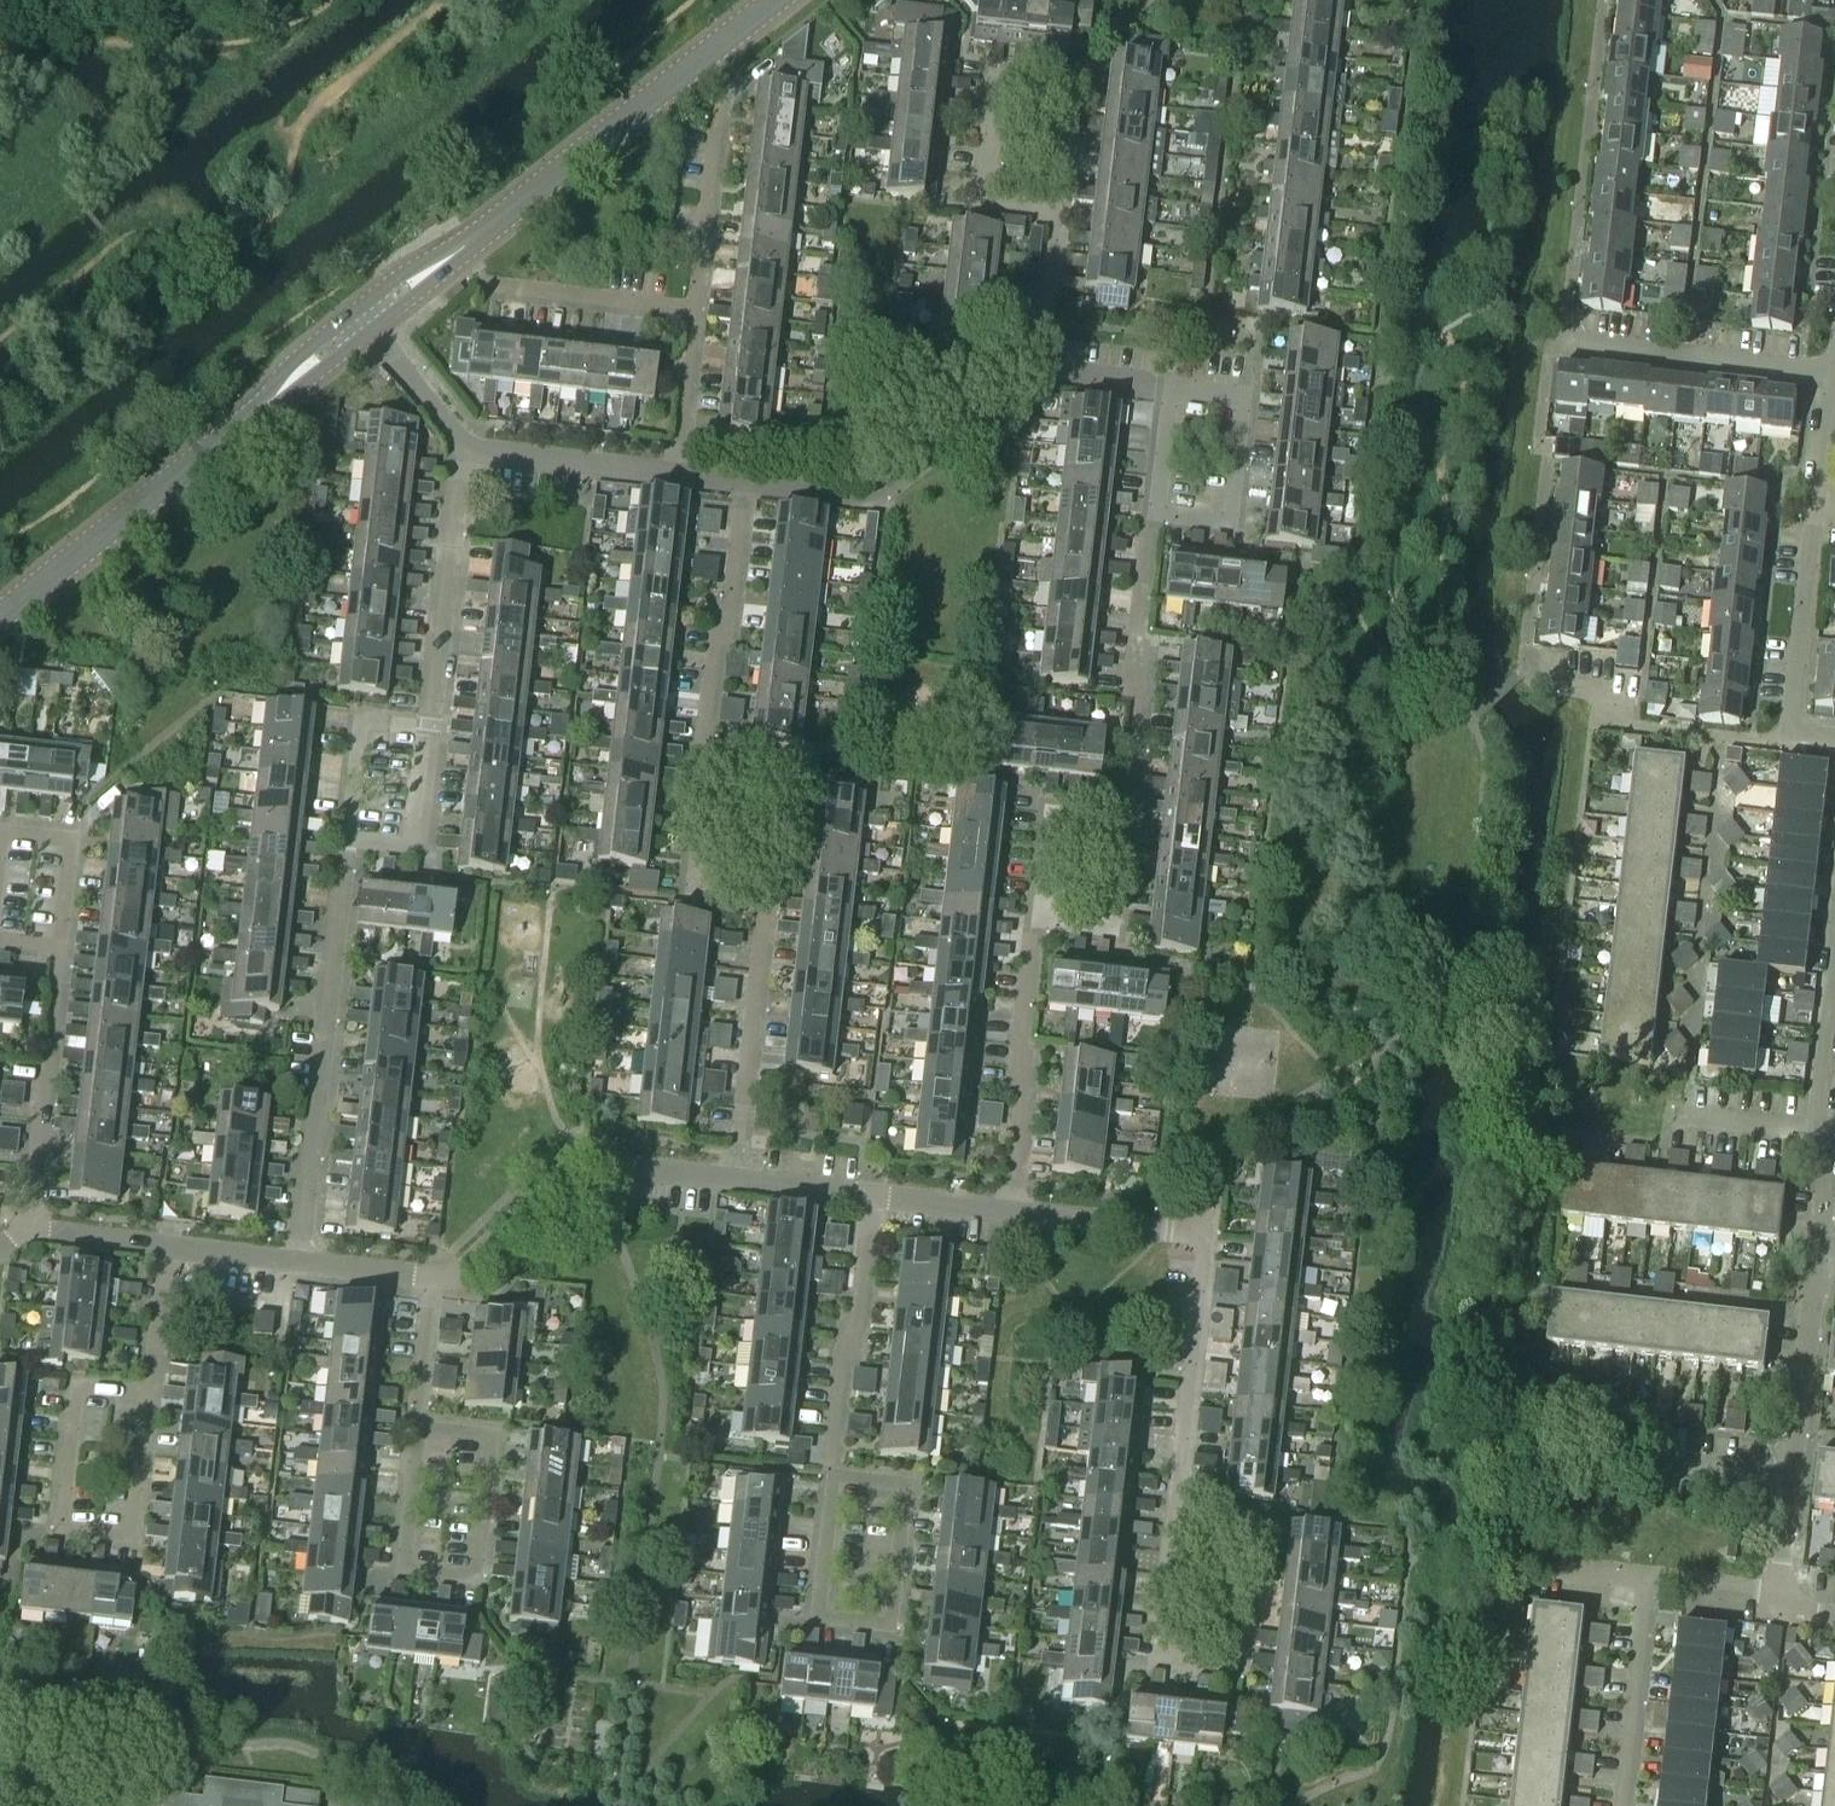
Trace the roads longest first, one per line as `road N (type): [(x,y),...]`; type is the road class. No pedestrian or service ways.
road 1 (tertiary): [(363,329),(773,0)]
road 2 (tertiary): [(0,619),(363,329)]
road 3 (residential): [(298,1264),(348,837)]
road 4 (residential): [(836,1474),(818,1615),(891,1625),(909,1483)]
road 5 (residential): [(151,1396),(135,1538),(65,1530),(80,1388)]
road 6 (residential): [(428,1277),(455,1279),(578,1164),(736,1179)]
road 7 (residential): [(419,1430),(406,1568),(477,1575),(490,1437)]
road 8 (residential): [(1795,1473),(1828,1150),(1816,1131)]
road 9 (residential): [(751,482),(880,489),(1041,368)]
road 10 (residential): [(1060,210),(1071,88),(988,79),(975,199)]
road 11 (residential): [(1126,822),(1142,700),(1132,683),(1157,512)]
road 12 (residential): [(1173,1512),(1254,1521),(1237,1670),(1156,1660)]
road 13 (residential): [(714,771),(751,482)]
road 14 (residential): [(26,1230),(63,946)]
road 15 (residential): [(736,1179),(772,900)]
road 16 (residential): [(873,1196),(836,1474)]
road 17 (residential): [(1173,1512),(1206,1235)]
road 18 (residential): [(1012,1212),(1042,937)]
road 19 (residential): [(1562,332),(1834,368)]
road 20 (residential): [(437,721),(466,453)]
road 21 (residential): [(1834,740),(1795,736),(1828,512)]
road 22 (residential): [(1620,1805),(1643,1573)]
road 23 (residential): [(466,453),(676,475)]
road 24 (residential): [(491,288),(698,308)]
road 25 (residential): [(1157,512),(1238,521),(1251,397)]
road 26 (residential): [(348,837),(423,845),(437,721)]
road 27 (residential): [(348,837),(362,713),(437,721)]
road 28 (residential): [(772,900),(788,780),(714,771)]
road 29 (residential): [(1012,1212),(1206,1235)]
road 30 (residential): [(772,900),(698,890),(714,771)]
road 31 (residential): [(1042,937),(1112,945),(1126,822)]
road 32 (residential): [(1042,937),(1055,815),(1126,822)]
road 33 (residential): [(698,308),(722,123)]
road 34 (residential): [(63,946),(75,839),(0,831)]
road 35 (residential): [(1816,1131),(1834,963)]
road 36 (residential): [(676,475),(698,308)]
road 37 (residential): [(363,329),(466,453)]
road 38 (residential): [(1041,368),(1060,210)]
road 39 (residential): [(428,1277),(419,1430)]
road 40 (residential): [(1156,1660),(1173,1512)]
road 41 (residential): [(164,1248),(151,1396)]
road 42 (residential): [(873,1196),(1012,1212)]
road 43 (residential): [(26,1230),(164,1248)]
road 44 (residential): [(736,1179),(873,1196)]
road 45 (residential): [(1643,1573),(1779,1594)]
road 46 (residential): [(164,1248),(298,1264)]
road 47 (residential): [(1686,1116),(1816,1131)]
road 48 (residential): [(298,1264),(428,1277)]
road 49 (residential): [(1041,368),(1168,389)]
road 50 (residential): [(1795,1473),(1668,1462)]
road 51 (residential): [(1157,512),(1168,389)]
road 52 (residential): [(1779,1594),(1795,1473)]

